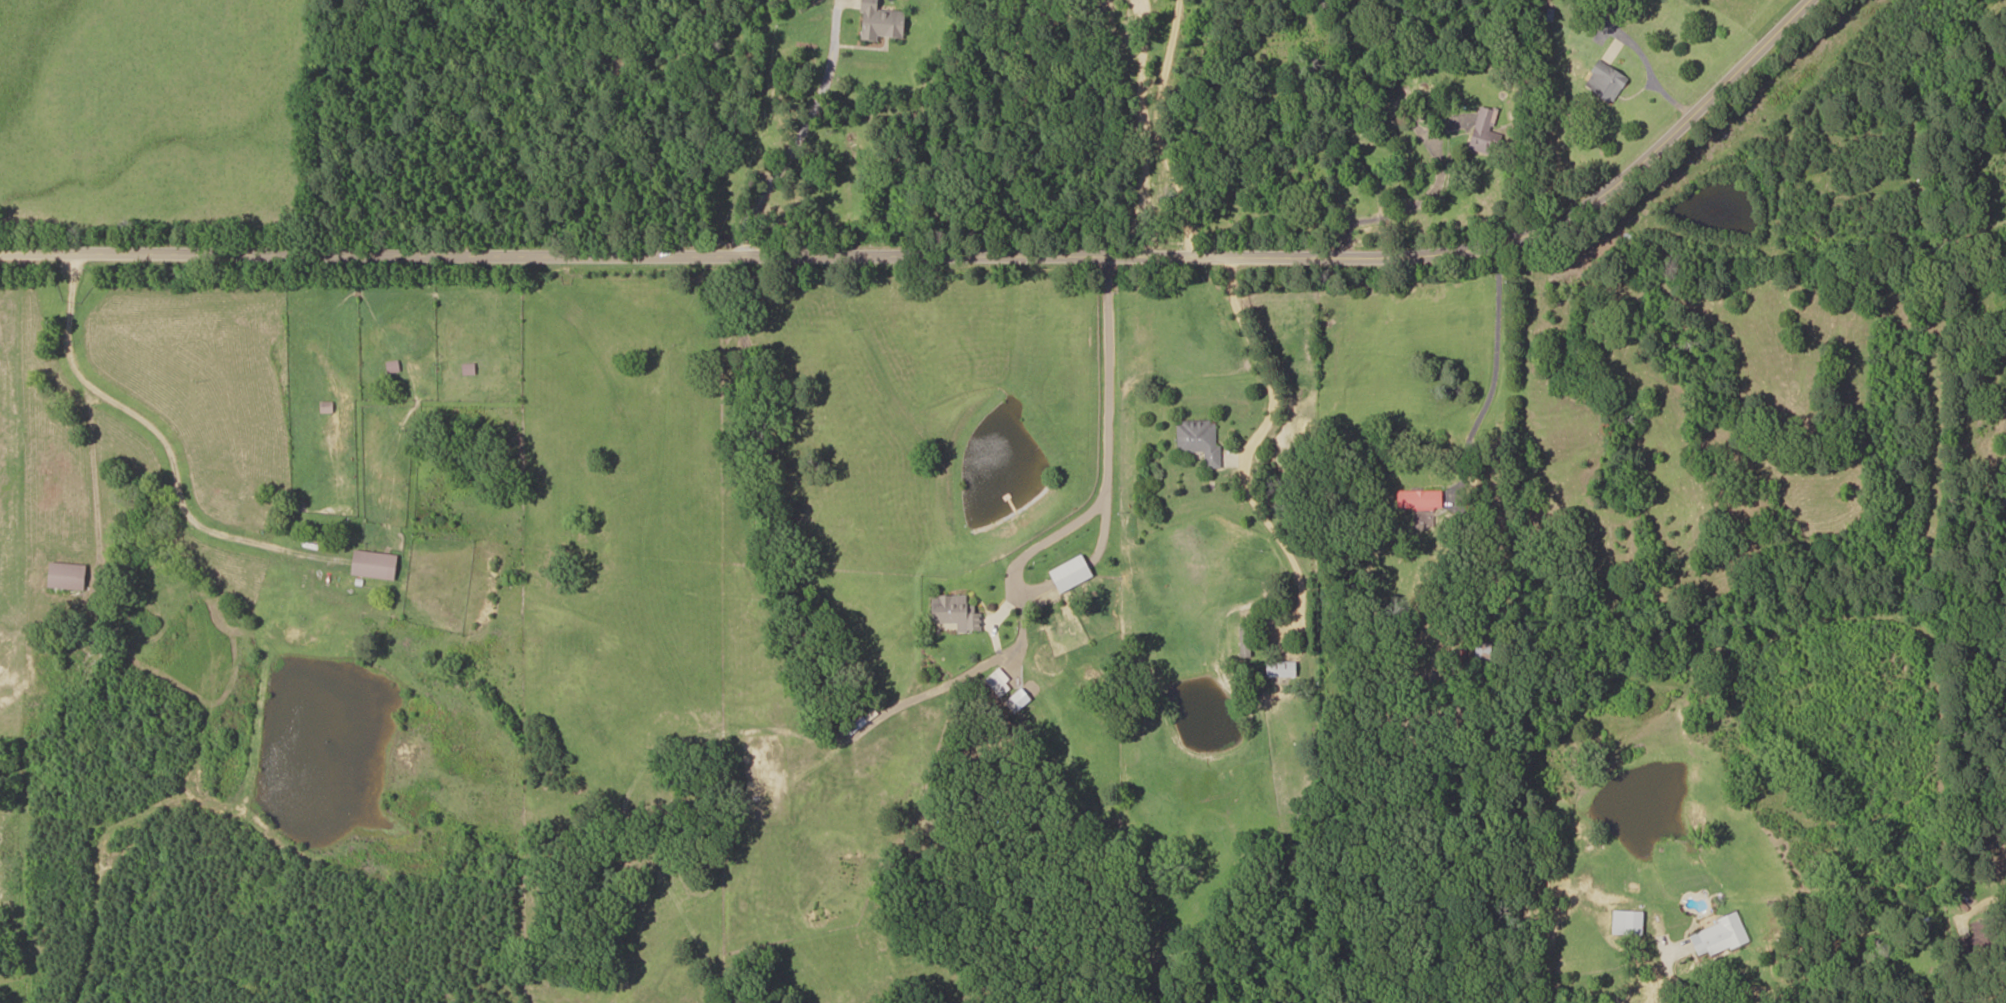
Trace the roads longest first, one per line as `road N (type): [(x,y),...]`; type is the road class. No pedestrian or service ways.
road 1 (residential): [(0,254),(1466,250),(1627,172),(1797,0)]

